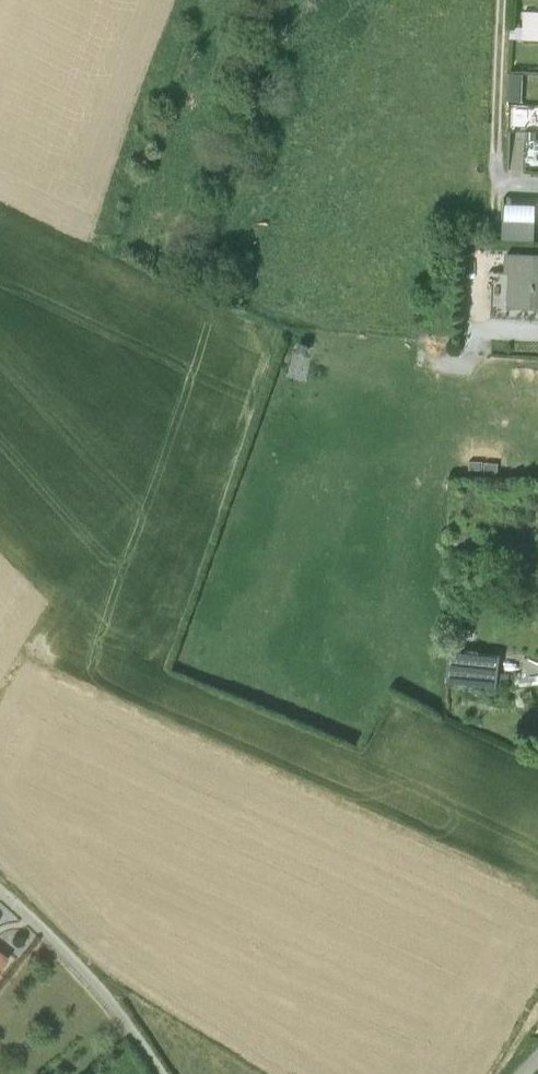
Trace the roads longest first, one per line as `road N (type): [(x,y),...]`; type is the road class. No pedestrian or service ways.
road 1 (unclassified): [(162,1073),(95,981),(0,889)]

